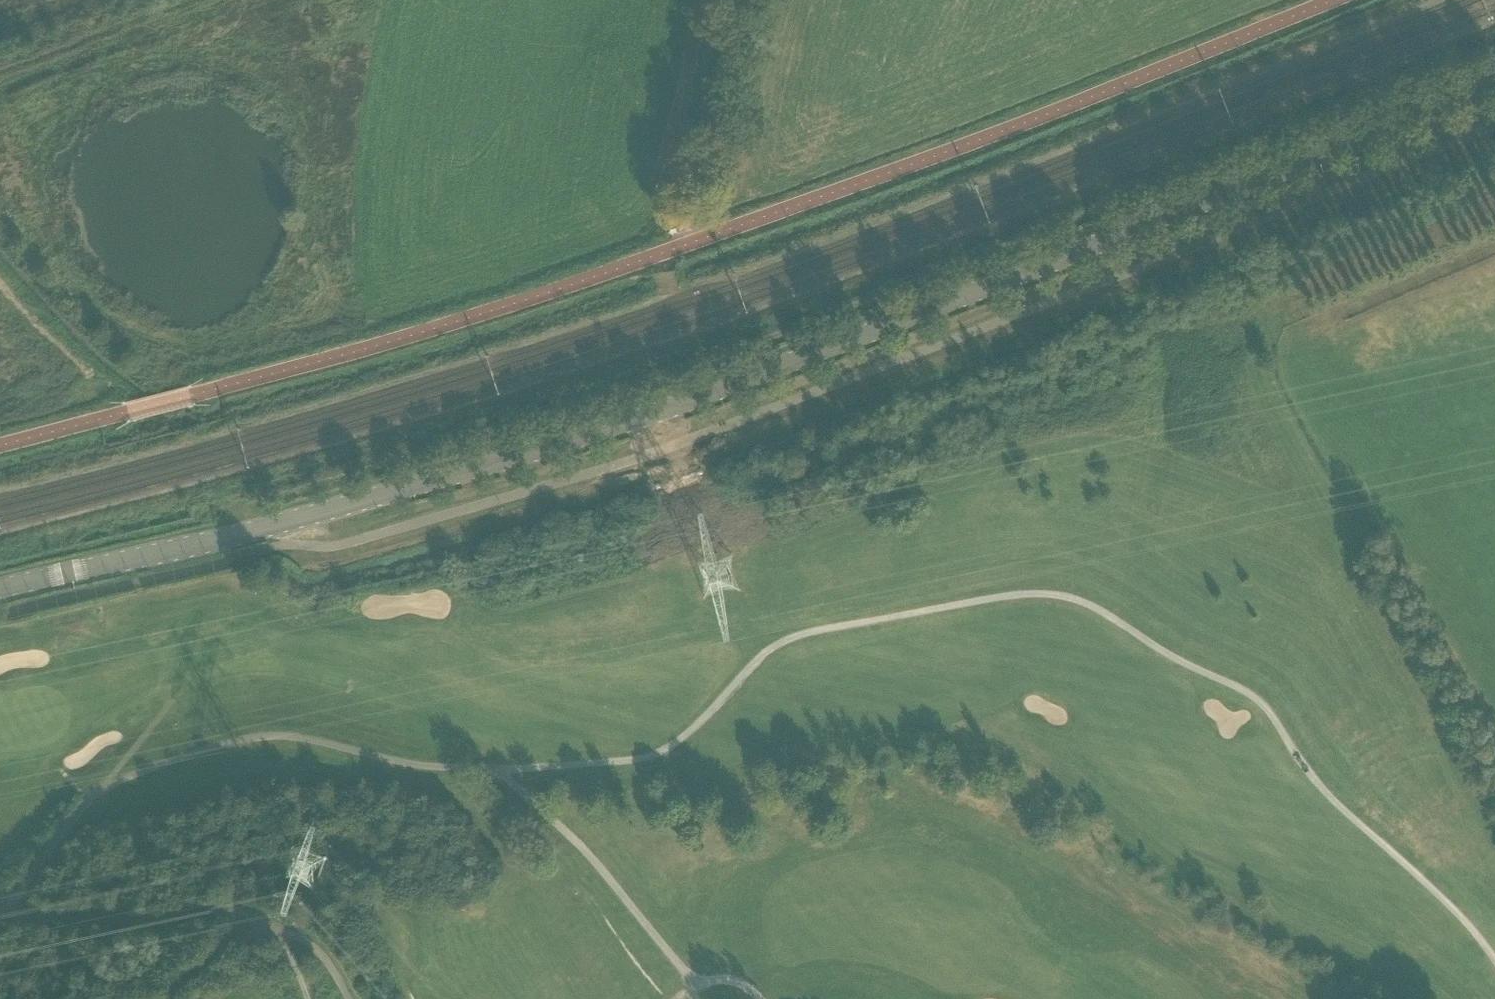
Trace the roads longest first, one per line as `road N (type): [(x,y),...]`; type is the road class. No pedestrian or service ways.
road 1 (unclassified): [(0,592),(276,527),(585,439),(1494,88)]
road 2 (track): [(749,0),(700,240)]

